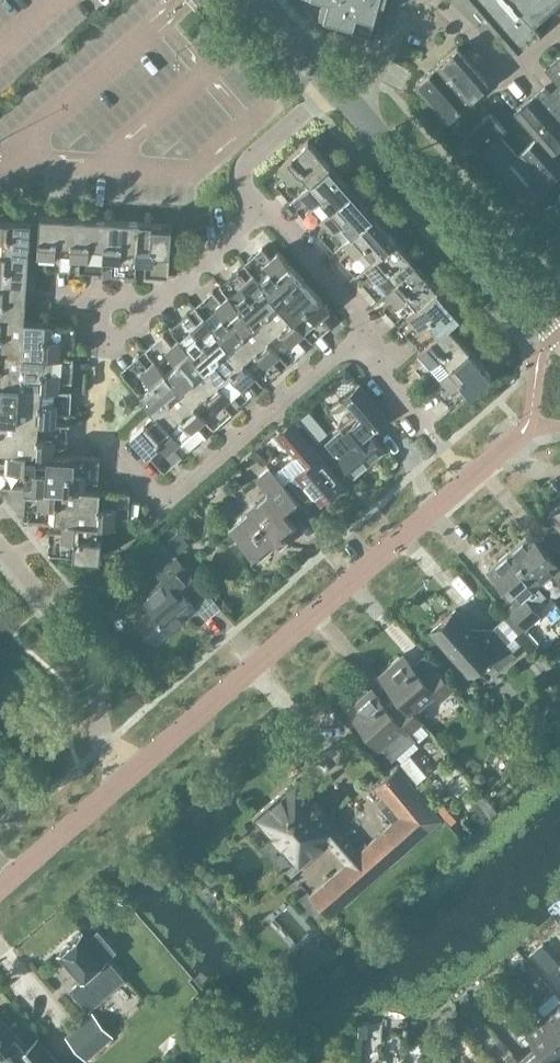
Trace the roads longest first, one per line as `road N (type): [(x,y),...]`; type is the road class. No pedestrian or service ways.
road 1 (residential): [(358,333),(156,500),(109,446),(104,358),(266,219)]
road 2 (residential): [(128,775),(471,478)]
road 3 (unclassified): [(556,339),(357,110)]
road 4 (residential): [(128,775),(98,729),(80,664),(0,556)]
road 5 (residential): [(333,85),(240,166),(239,184),(266,219)]
road 6 (residential): [(128,775),(0,889)]
road 7 (residential): [(358,333),(266,219)]
road 8 (residential): [(446,447),(358,333)]
road 9 (residential): [(357,110),(404,0)]

